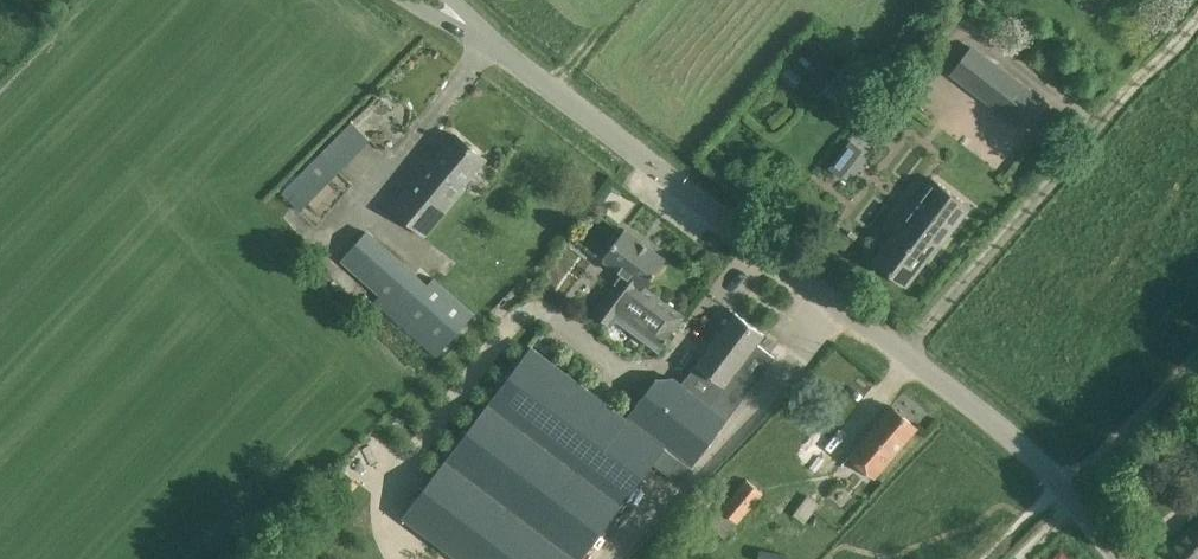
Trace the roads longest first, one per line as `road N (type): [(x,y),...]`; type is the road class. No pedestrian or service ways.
road 1 (unclassified): [(906,356),(476,33)]
road 2 (unclassified): [(906,356),(1196,0)]
road 3 (unclassified): [(1119,558),(1046,470),(906,356)]

